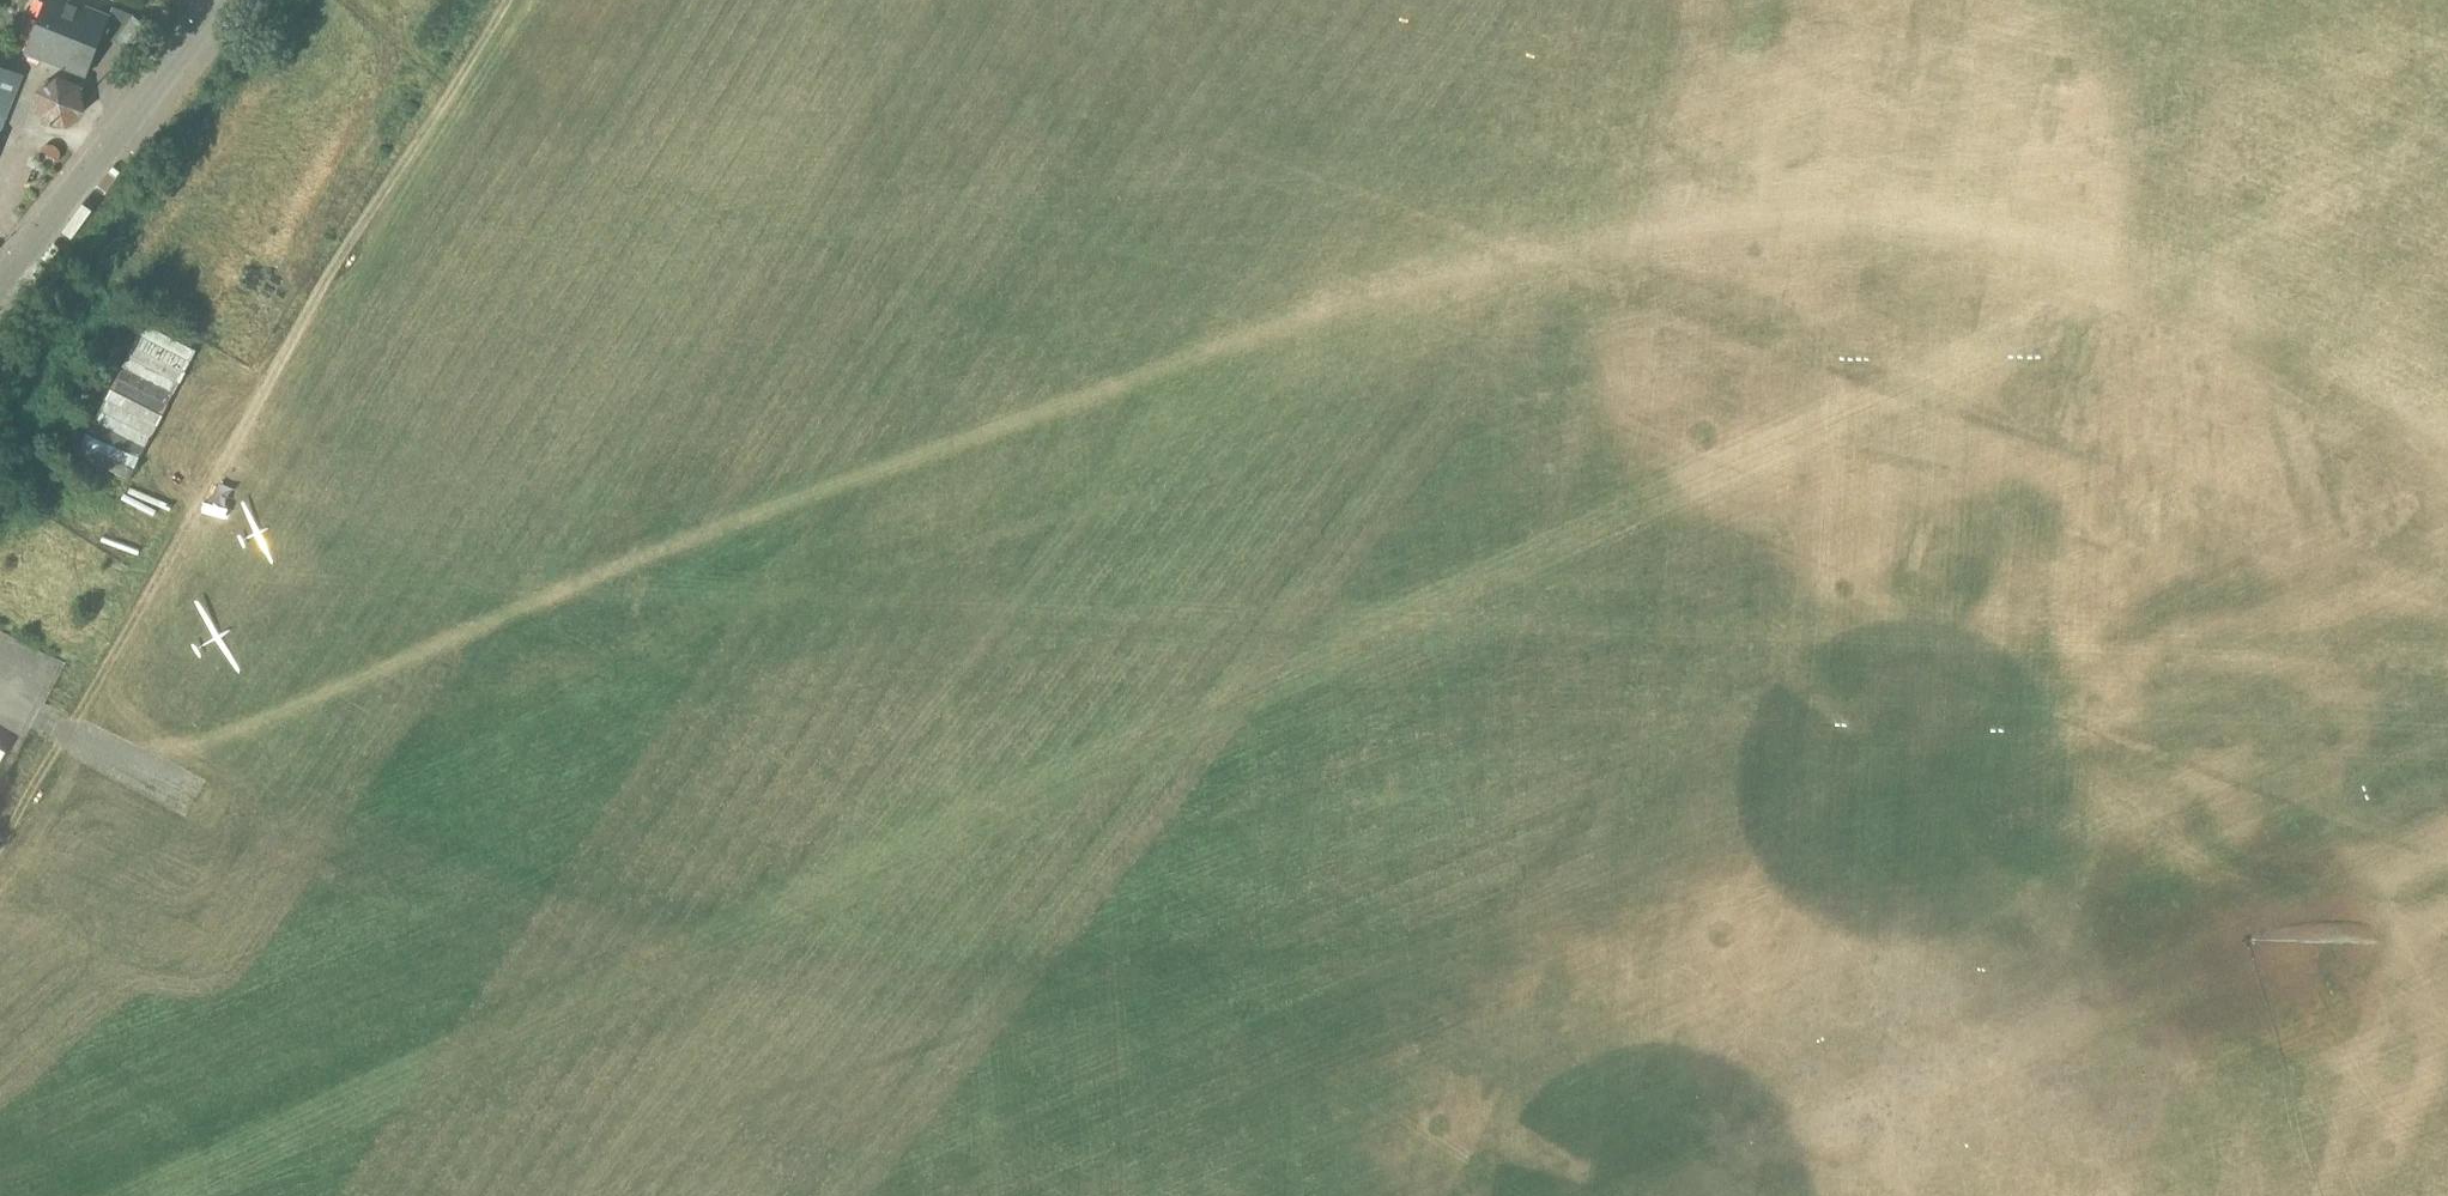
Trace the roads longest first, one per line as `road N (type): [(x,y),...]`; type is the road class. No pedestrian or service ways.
road 1 (track): [(506,0),(271,375),(0,839)]
road 2 (unclassified): [(0,291),(223,0)]

